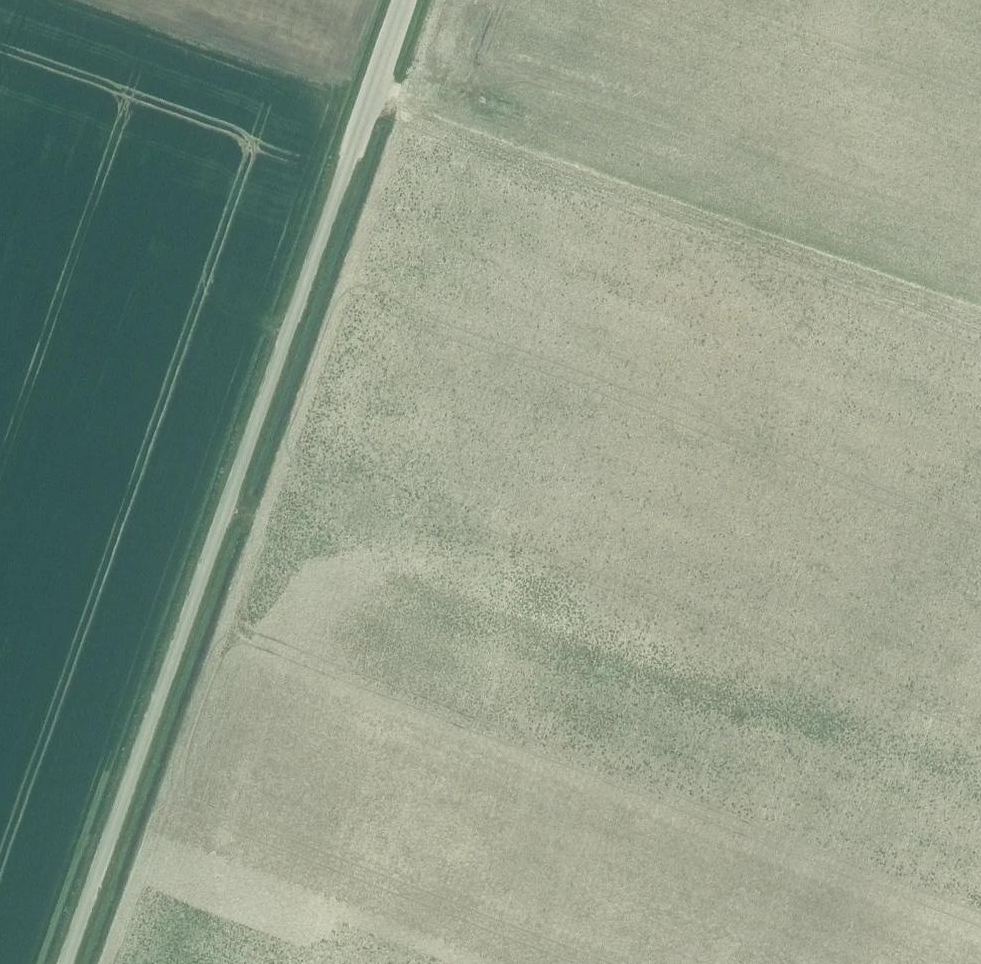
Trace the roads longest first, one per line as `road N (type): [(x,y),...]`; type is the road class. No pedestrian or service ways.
road 1 (unclassified): [(61,963),(390,0)]

